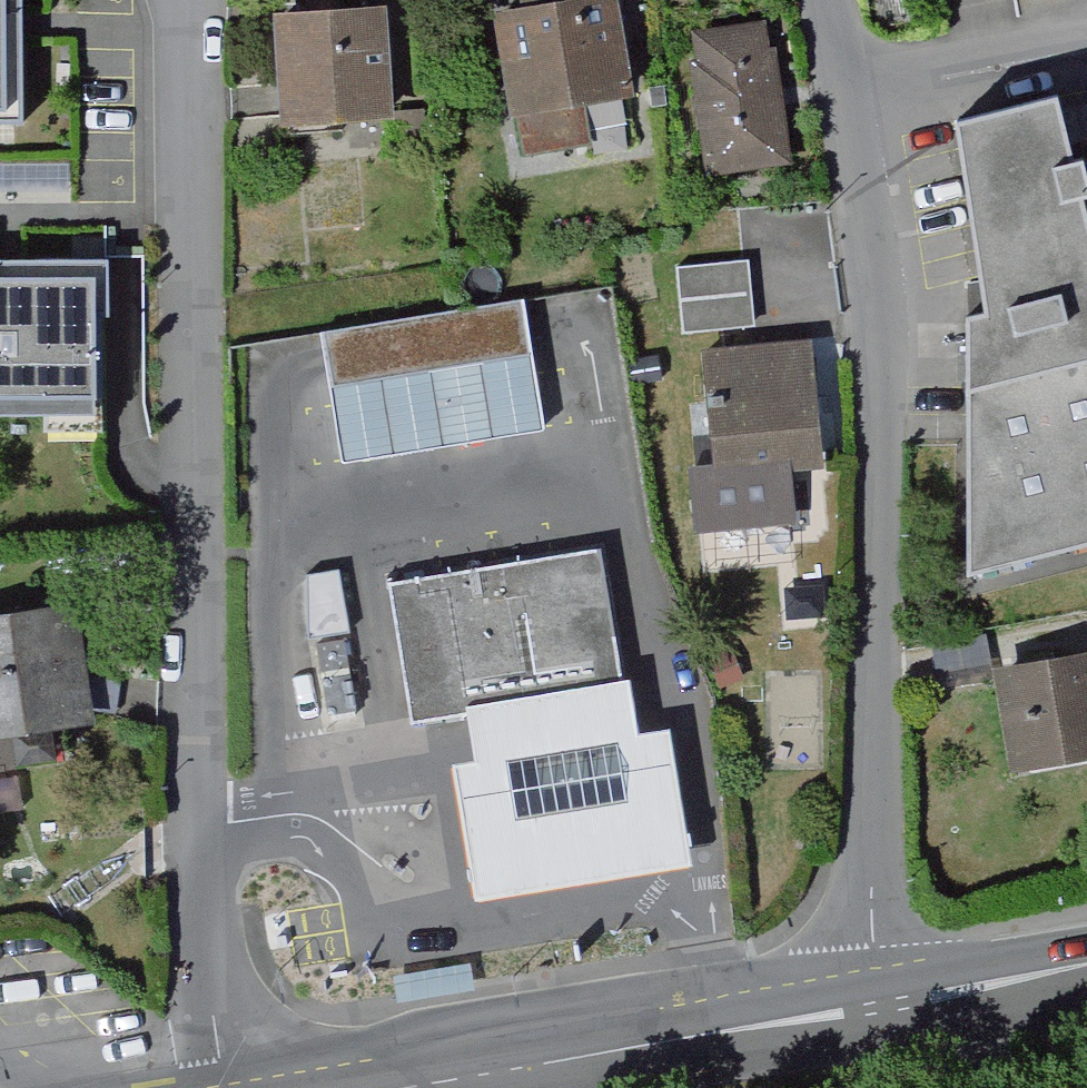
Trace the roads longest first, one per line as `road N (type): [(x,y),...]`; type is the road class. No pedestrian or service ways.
road 1 (residential): [(185,0),(199,850),(296,1087)]
road 2 (residential): [(869,1006),(883,335),(828,0)]
road 3 (primary): [(341,1087),(869,1006)]
road 4 (primary): [(1086,972),(869,1006)]

